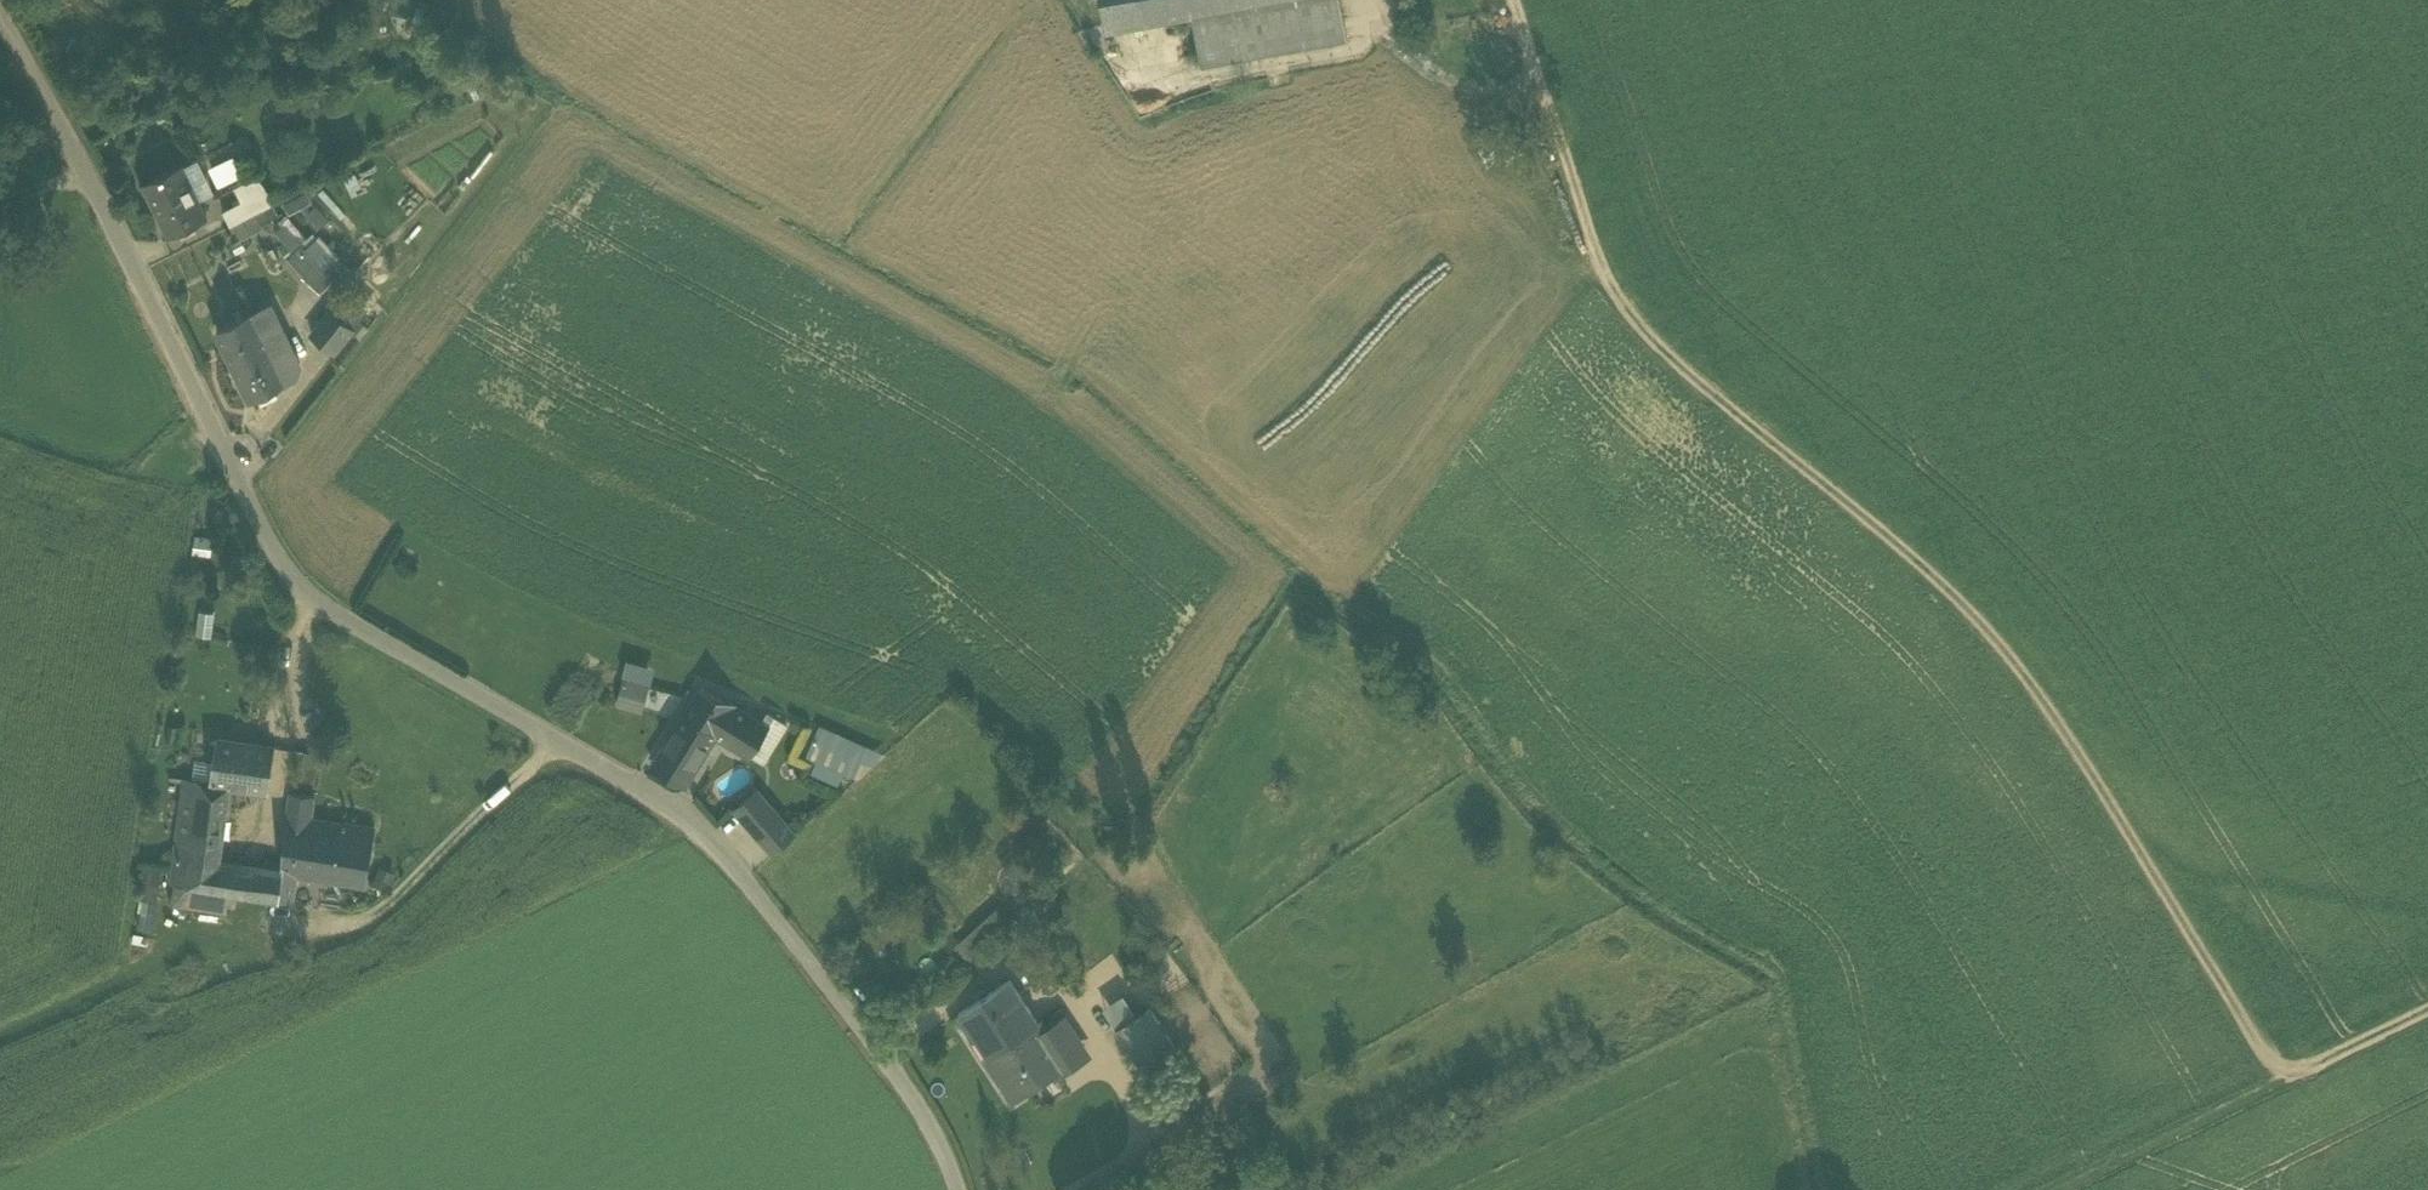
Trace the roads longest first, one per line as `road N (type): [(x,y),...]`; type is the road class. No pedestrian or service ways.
road 1 (unclassified): [(0,21),(86,165),(297,592),(706,833),(948,1149),(960,1189)]
road 2 (track): [(2276,1088),(2019,685),(1914,558),(1681,359),(1631,304),(1588,224),(1512,0)]
road 3 (track): [(2427,1015),(2061,1189)]

